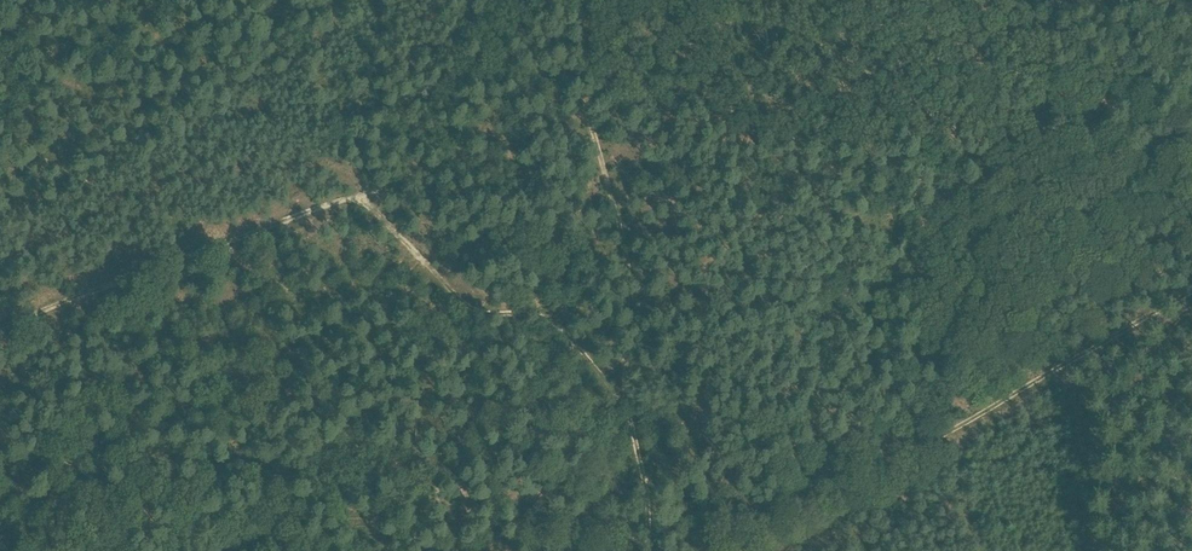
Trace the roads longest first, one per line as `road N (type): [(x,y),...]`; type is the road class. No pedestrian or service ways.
road 1 (track): [(0,323),(583,118),(626,261),(621,386),(643,550)]
road 2 (track): [(742,550),(1191,295)]
road 3 (track): [(624,414),(609,389),(569,353),(424,283),(386,245),(361,196)]

